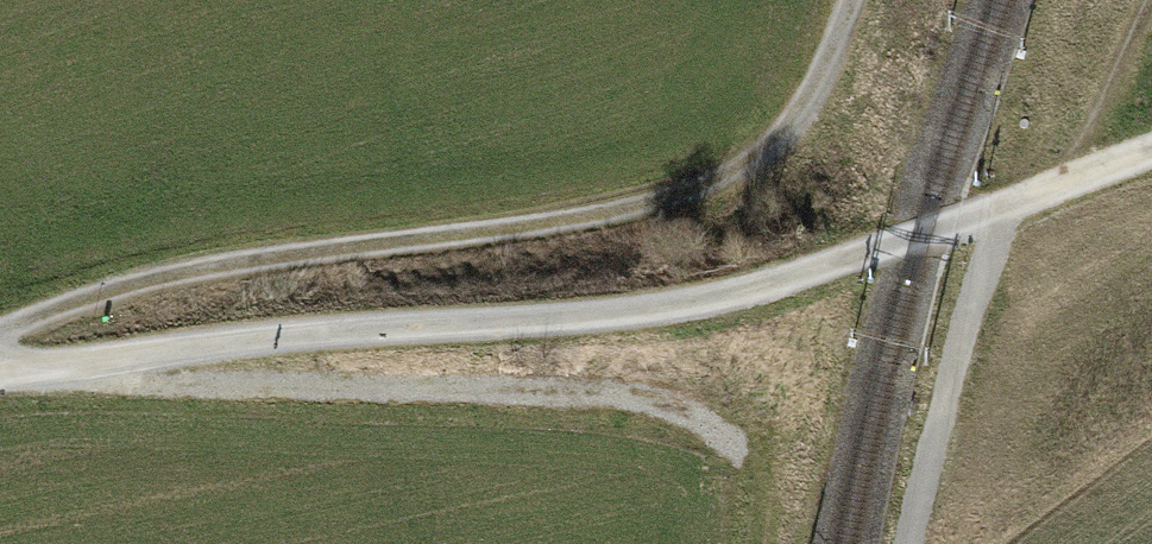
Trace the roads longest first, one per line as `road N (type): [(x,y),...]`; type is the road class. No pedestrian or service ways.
road 1 (track): [(0,368),(326,331),(591,323),(769,286),(1009,205)]
road 2 (track): [(0,339),(61,307),(334,245),(652,205),(770,146),(848,0)]
road 3 (track): [(1062,186),(1151,0)]
road 4 (track): [(1009,205),(1151,153)]

